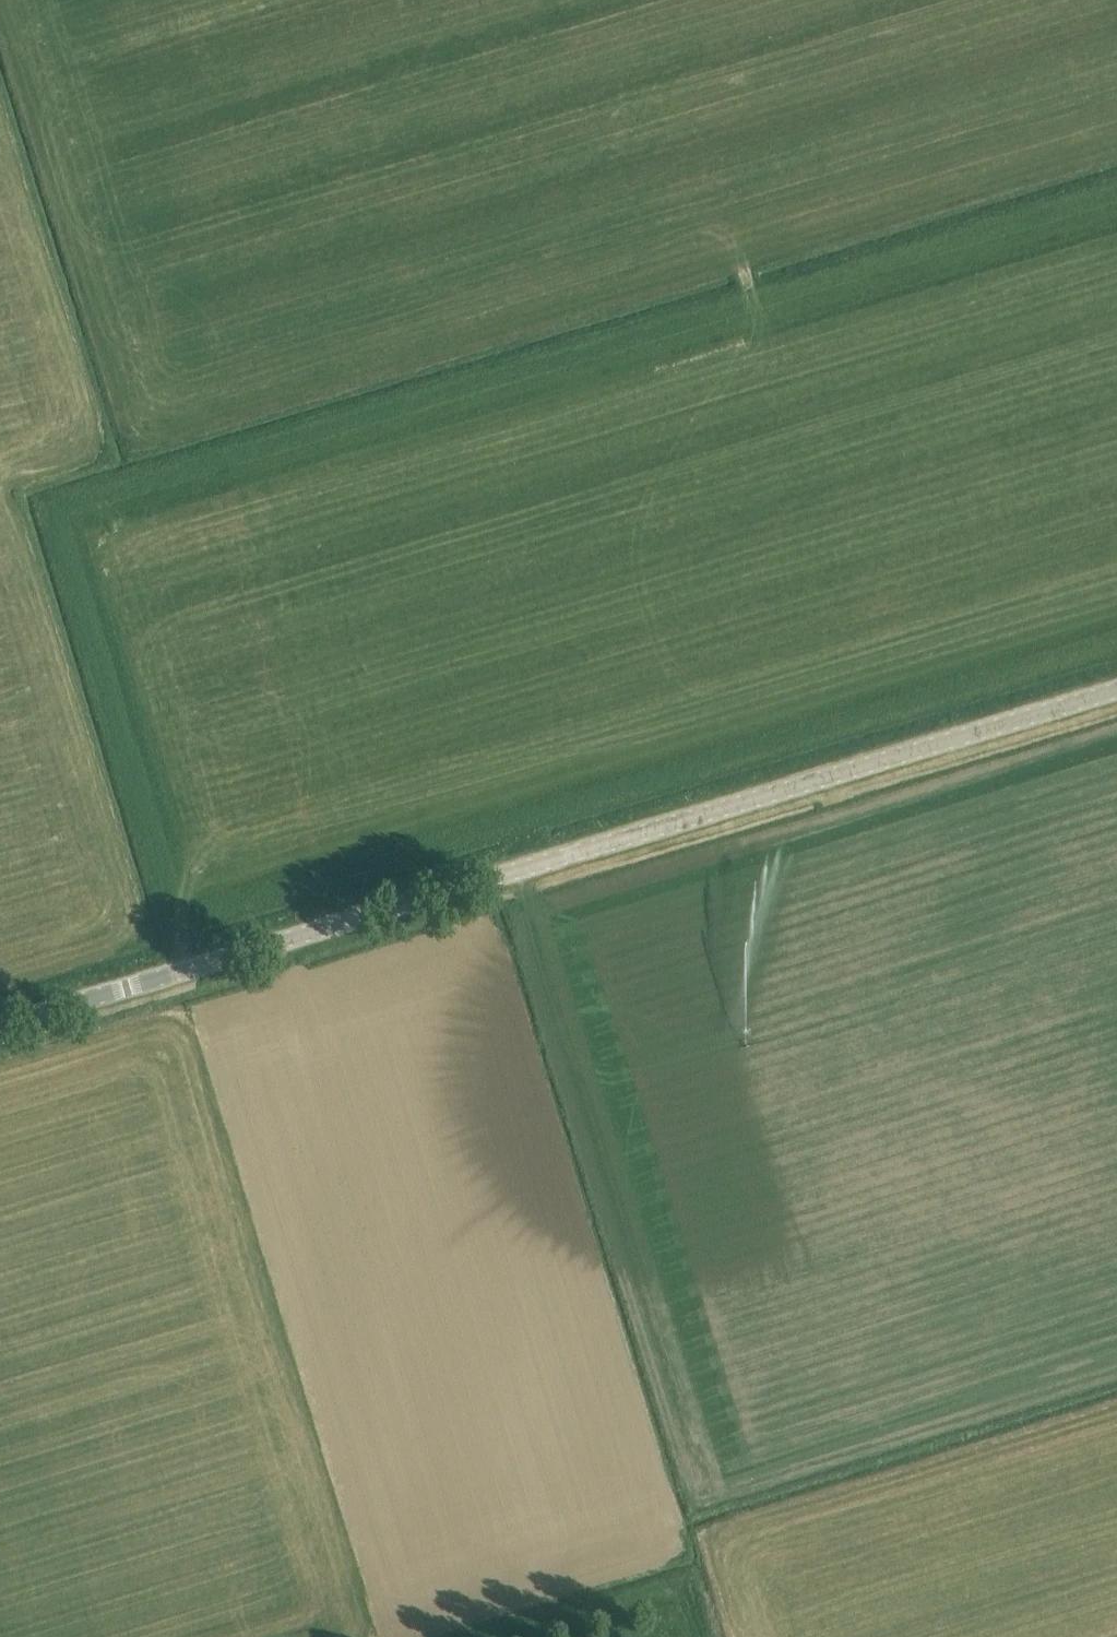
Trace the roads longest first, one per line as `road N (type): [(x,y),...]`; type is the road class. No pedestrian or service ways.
road 1 (unclassified): [(0,1027),(1116,690)]

